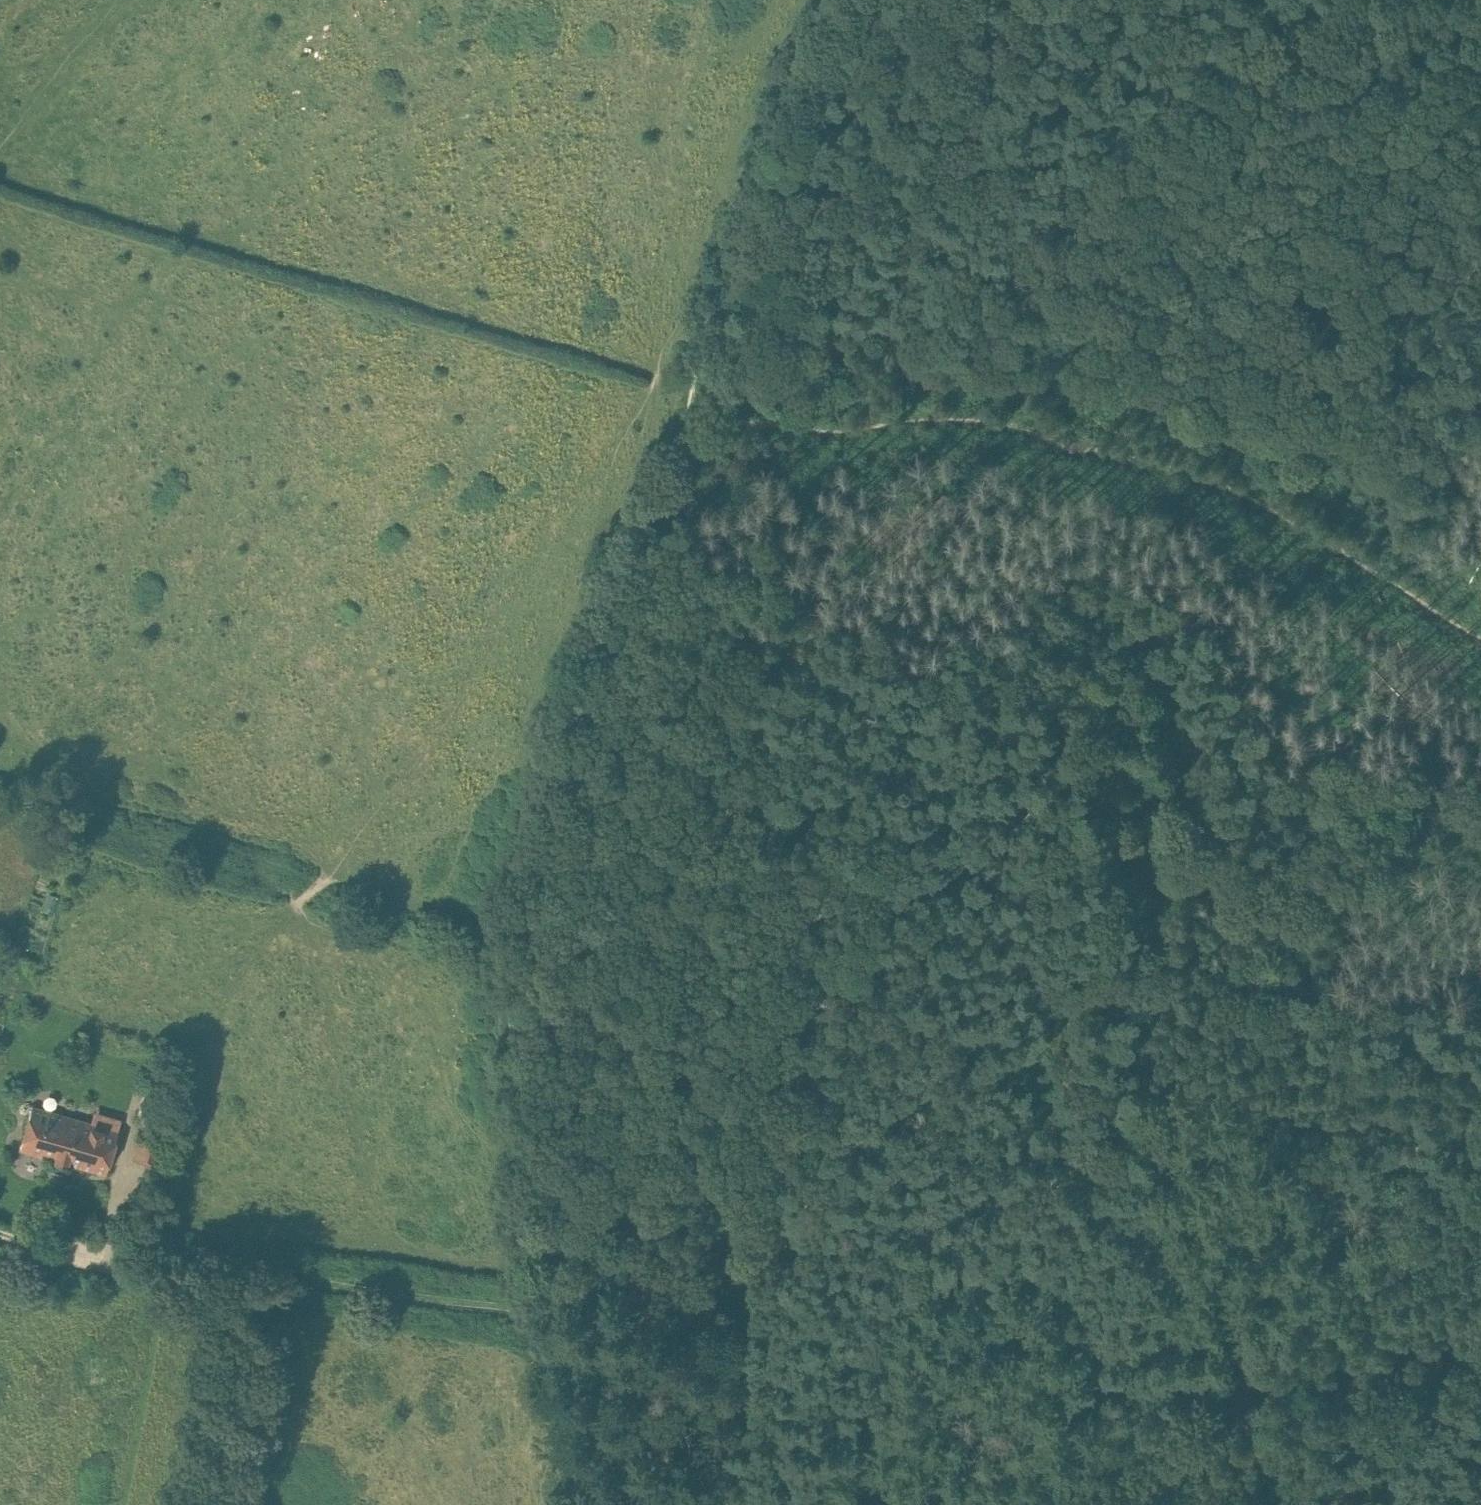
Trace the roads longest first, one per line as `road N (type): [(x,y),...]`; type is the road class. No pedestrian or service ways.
road 1 (track): [(1480,636),(1214,485),(957,414),(838,429),(703,391),(675,392)]
road 2 (track): [(558,1317),(372,1291),(214,1256),(183,1256),(149,1271),(0,1234)]
road 3 (track): [(581,1504),(558,1317)]

